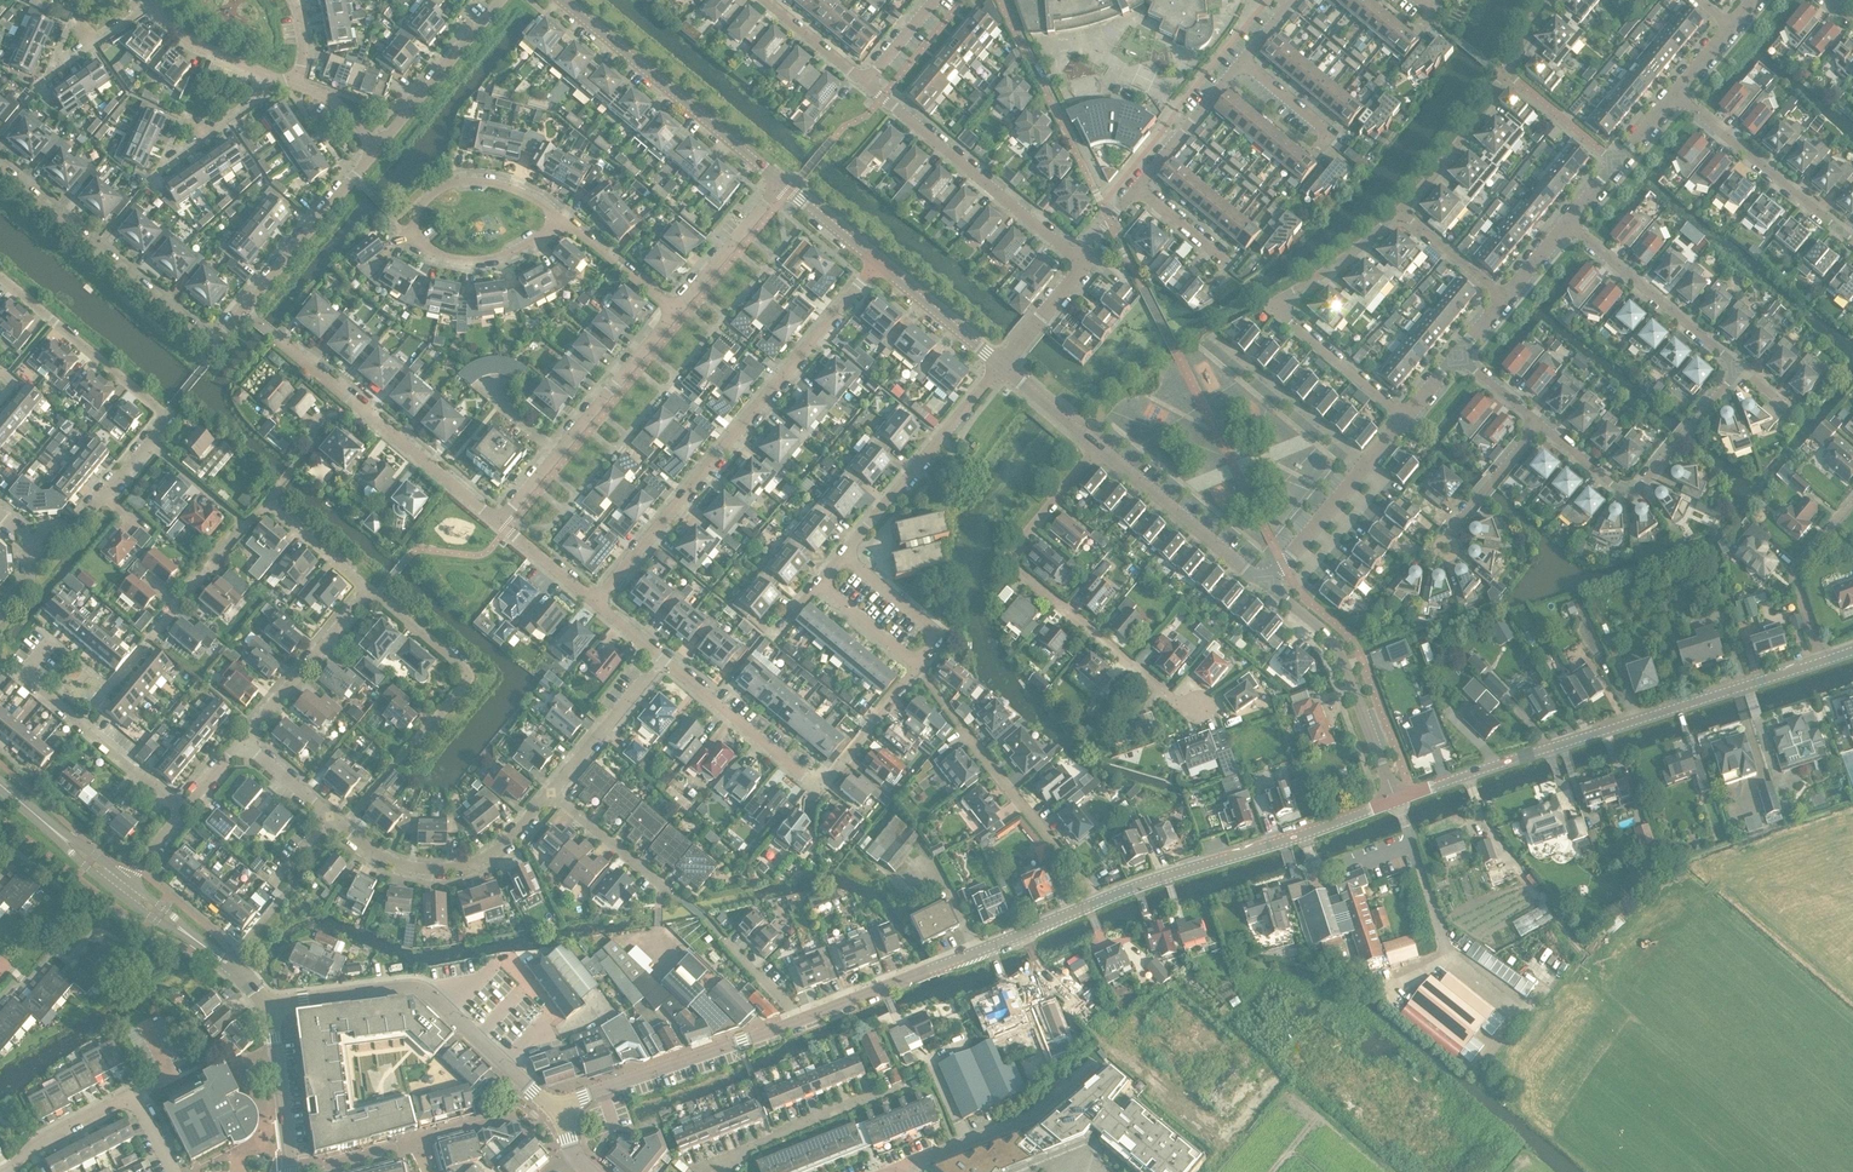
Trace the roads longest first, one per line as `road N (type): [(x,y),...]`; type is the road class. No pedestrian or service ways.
road 1 (tertiary): [(1398,801),(1824,662)]
road 2 (residential): [(596,600),(879,263)]
road 3 (residential): [(1193,715),(1013,561),(1102,447)]
road 4 (residential): [(667,661),(823,791),(917,666)]
road 5 (tertiary): [(561,1111),(425,989),(267,1006)]
road 6 (residential): [(800,1020),(684,901),(552,793)]
road 7 (residential): [(502,523),(243,314)]
road 8 (residential): [(1403,211),(1276,310),(1405,418)]
road 9 (residential): [(564,217),(524,188),(480,182),(447,185),(421,204),(415,223),(419,243),(436,256),(469,263),(535,241)]
road 10 (residential): [(0,165),(215,346),(243,314)]
road 11 (tertiary): [(1104,901),(1398,801)]
road 12 (residential): [(1104,901),(917,666)]
road 13 (tertiary): [(784,187),(561,0)]
road 14 (residential): [(1540,425),(1617,489),(1636,488),(1740,367)]
road 15 (residential): [(1080,261),(867,85)]
road 16 (residential): [(502,523),(678,312)]
road 17 (residential): [(552,793),(512,840),(464,868),(434,870),(385,858),(331,816)]
road 18 (tertiary): [(1398,801),(1341,651),(1268,585)]
road 19 (residential): [(1547,0),(1508,81),(1403,211)]
road 20 (tertiary): [(800,1020),(561,1111)]
road 21 (residential): [(146,444),(168,416),(0,274)]
road 22 (residential): [(184,808),(23,675),(50,643)]
road 23 (residential): [(844,559),(1005,368)]
road 24 (residential): [(8,1171),(134,1096),(174,1171)]
road 25 (residential): [(1852,241),(1679,95)]
road 26 (residential): [(902,1167),(1038,1114),(1096,1061)]
road 27 (residential): [(1740,367),(1568,224)]
road 28 (tertiary): [(1268,585),(1405,418)]
road 29 (tertiary): [(1268,585),(1102,447)]
road 30 (residential): [(412,744),(468,680),(375,593)]
road 31 (residential): [(243,314),(376,151)]
road 32 (residential): [(376,151),(505,0)]
road 33 (residential): [(244,741),(375,593)]
road 34 (residential): [(733,1171),(752,1148),(903,1085)]
road 35 (residential): [(1824,662),(1798,573),(1852,504)]
road 36 (tertiary): [(938,969),(1104,901)]
road 37 (tertiary): [(1568,224),(1679,95)]
road 38 (residential): [(375,593),(275,505),(247,527)]
road 39 (residential): [(1139,191),(1245,62)]
road 40 (tertiary): [(290,1171),(267,1006)]
road 41 (tertiary): [(1005,368),(879,263)]
road 42 (residential): [(678,312),(784,187)]
road 43 (residential): [(658,672),(552,793)]
road 44 (tertiary): [(123,885),(0,783)]
road 45 (residential): [(146,444),(72,531),(52,532),(39,549)]
road 46 (residential): [(917,666),(936,636),(844,559)]
road 47 (residential): [(282,82),(184,34),(157,5)]
road 48 (residential): [(678,312),(564,217)]
road 49 (tertiary): [(938,969),(800,1020)]
road 50 (residential): [(1448,538),(1540,425)]
road 51 (residential): [(1005,368),(1089,269),(1080,261)]
road 52 (residential): [(159,633),(247,527)]
road 53 (residential): [(1504,298),(1403,211)]
road 54 (residential): [(867,85),(766,0)]
road 55 (residential): [(247,527),(146,444)]
road 56 (residential): [(1318,152),(1326,139),(1322,126),(1245,62)]
road 57 (tertiary): [(1102,447),(1005,368)]
road 58 (residential): [(822,586),(917,666)]
road 59 (tertiary): [(879,263),(784,187)]
road 60 (residential): [(502,523),(596,600)]

